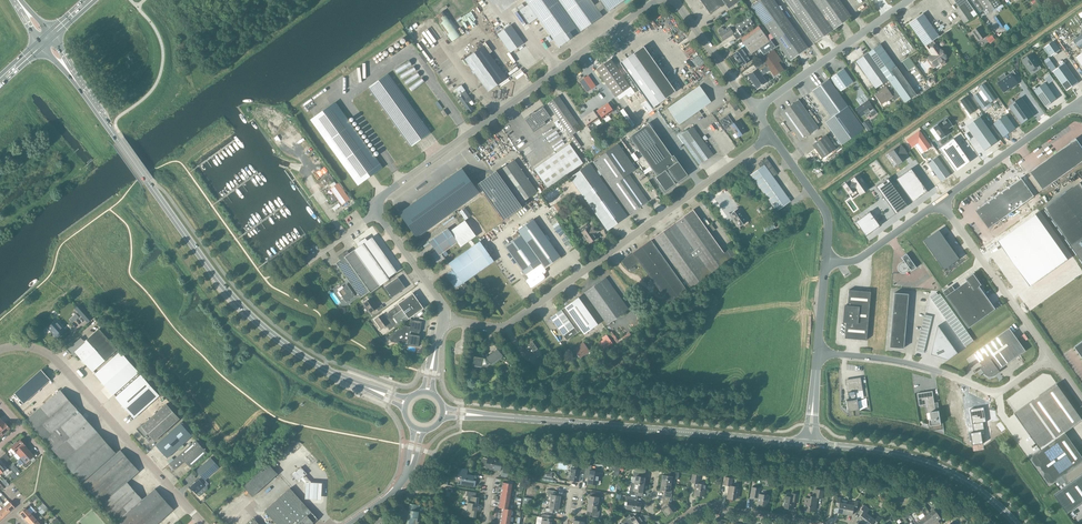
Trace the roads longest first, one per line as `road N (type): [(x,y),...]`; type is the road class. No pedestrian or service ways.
road 1 (secondary): [(377,391),(290,348),(239,305),(65,65)]
road 2 (unclassified): [(443,320),(509,326),(771,137)]
road 3 (unclassified): [(377,214),(381,197),(656,0)]
road 4 (secondary): [(806,443),(474,415)]
road 5 (unclassified): [(202,523),(57,361),(29,347),(0,350)]
road 6 (unclassified): [(1050,356),(997,395),(904,362),(817,352)]
road 7 (secondary): [(1016,523),(973,485),(941,469),(815,444)]
road 8 (unclassified): [(1050,356),(939,202)]
road 9 (unclassified): [(754,110),(903,0)]
road 10 (unclassified): [(939,202),(1079,104)]
road 11 (residential): [(816,523),(712,507),(674,523)]
road 12 (unclassified): [(771,137),(824,210),(826,262)]
road 13 (unclassified): [(675,0),(754,110)]
road 14 (unclassified): [(826,262),(856,260),(939,202)]
road 15 (unclassified): [(443,320),(440,299),(377,214)]

